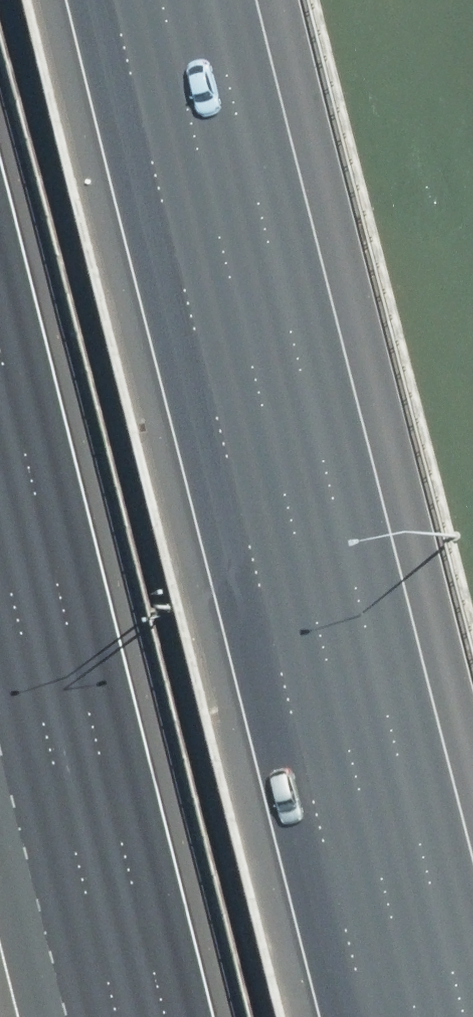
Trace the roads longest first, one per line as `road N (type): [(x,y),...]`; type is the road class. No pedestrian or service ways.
road 1 (motorway): [(119,0),(374,1016)]
road 2 (motorway): [(166,1016),(0,351)]

